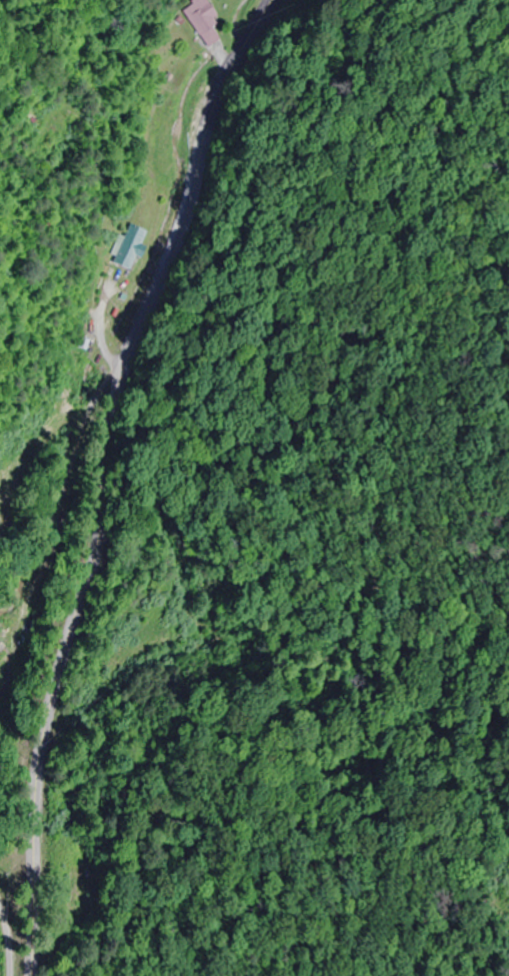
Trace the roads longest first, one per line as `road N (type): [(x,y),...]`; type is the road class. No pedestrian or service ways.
road 1 (tertiary): [(35,975),(47,725),(93,569),(118,434),(217,184),(242,81),(294,0)]
road 2 (residential): [(56,693),(55,975)]
road 3 (residential): [(169,295),(281,70)]

